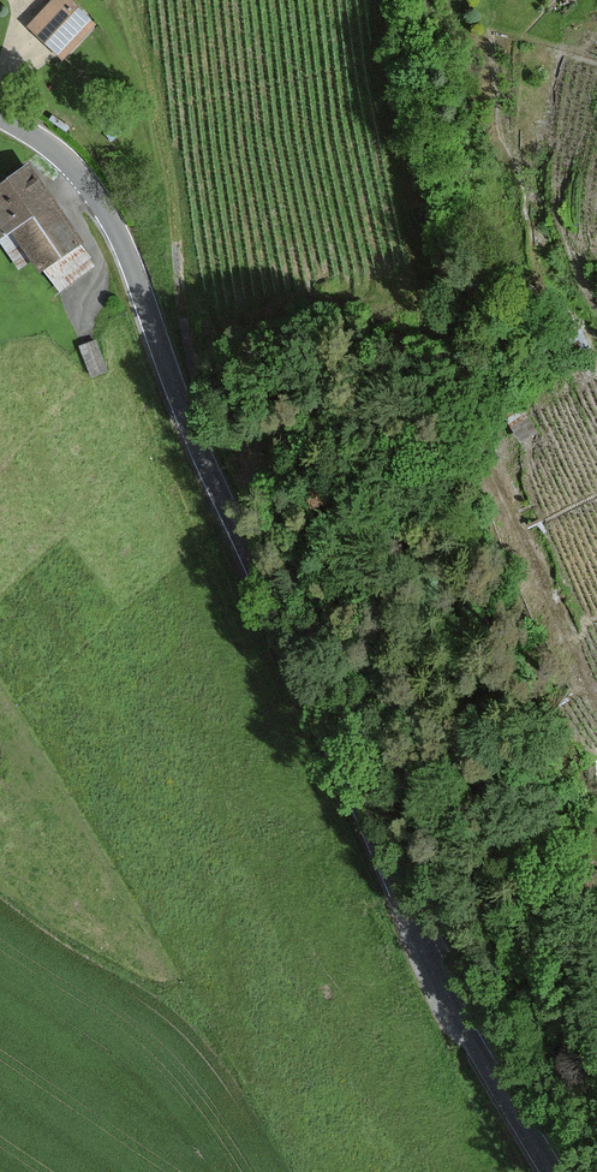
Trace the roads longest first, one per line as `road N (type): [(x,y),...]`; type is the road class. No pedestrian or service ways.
road 1 (tertiary): [(428,949),(188,414),(124,245),(71,166),(0,120)]
road 2 (track): [(188,414),(195,389),(157,117),(120,0)]
road 3 (unclassified): [(428,949),(443,946),(596,1171)]
road 4 (tertiary): [(551,1171),(428,949)]
road 5 (track): [(596,709),(505,506)]

